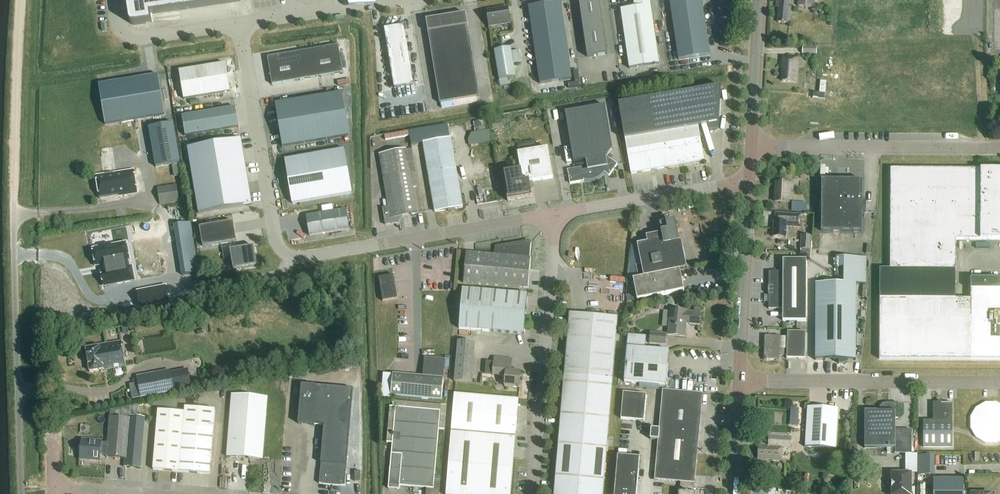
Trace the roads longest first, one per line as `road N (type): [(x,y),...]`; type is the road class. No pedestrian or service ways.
road 1 (unclassified): [(240,23),(275,235),(286,253),(552,215)]
road 2 (unclassified): [(13,192),(22,493)]
road 3 (unclassified): [(532,493),(552,215)]
road 4 (unclassified): [(999,382),(739,381)]
road 5 (unclassified): [(999,148),(751,147)]
road 6 (unclassified): [(552,215),(749,187)]
road 7 (unclassified): [(739,381),(749,187)]
road 8 (track): [(19,0),(13,192)]
road 9 (unclassified): [(395,0),(240,23)]
road 10 (unclassified): [(240,23),(132,37),(119,28),(113,0)]
road 11 (unclassified): [(751,147),(758,0)]

